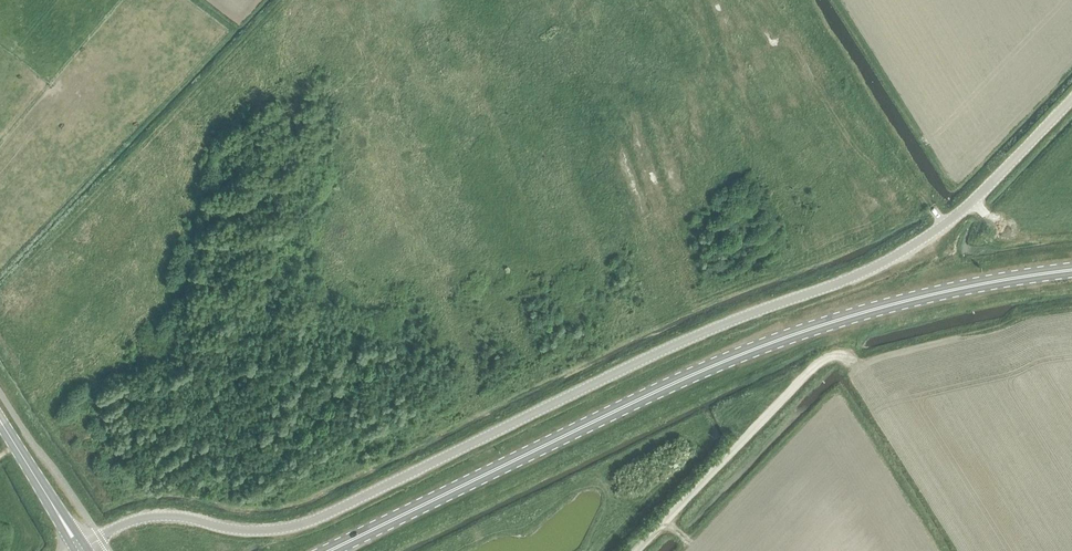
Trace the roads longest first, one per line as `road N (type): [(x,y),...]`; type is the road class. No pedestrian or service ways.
road 1 (unclassified): [(80,550),(155,516),(241,530),(299,525),(686,340),(865,271),(947,223),(1071,98)]
road 2 (secondary): [(330,550),(700,370),(878,308),(1071,270)]
road 3 (track): [(638,550),(814,367),(847,358)]
road 4 (tertiary): [(80,550),(0,421)]

